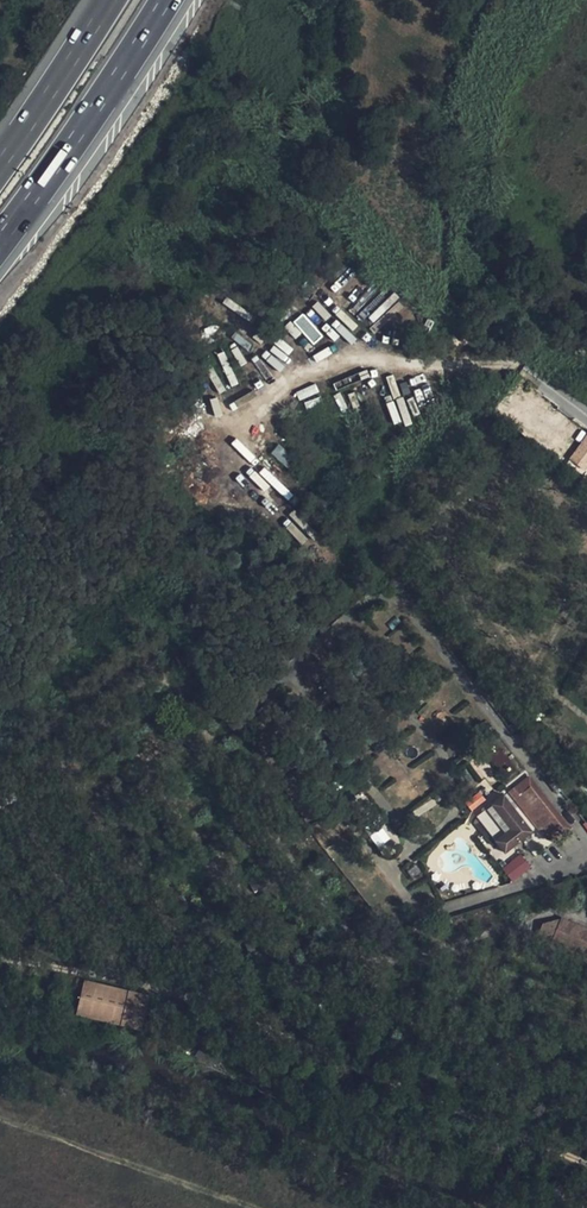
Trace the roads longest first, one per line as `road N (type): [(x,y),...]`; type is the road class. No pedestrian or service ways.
road 1 (track): [(586,1165),(228,1015),(142,985),(0,962)]
road 2 (motorway): [(0,241),(165,0)]
road 3 (track): [(254,1207),(0,1118)]
road 4 (track): [(471,367),(364,360),(310,372),(237,426)]
road 5 (motorway): [(109,0),(0,165)]

